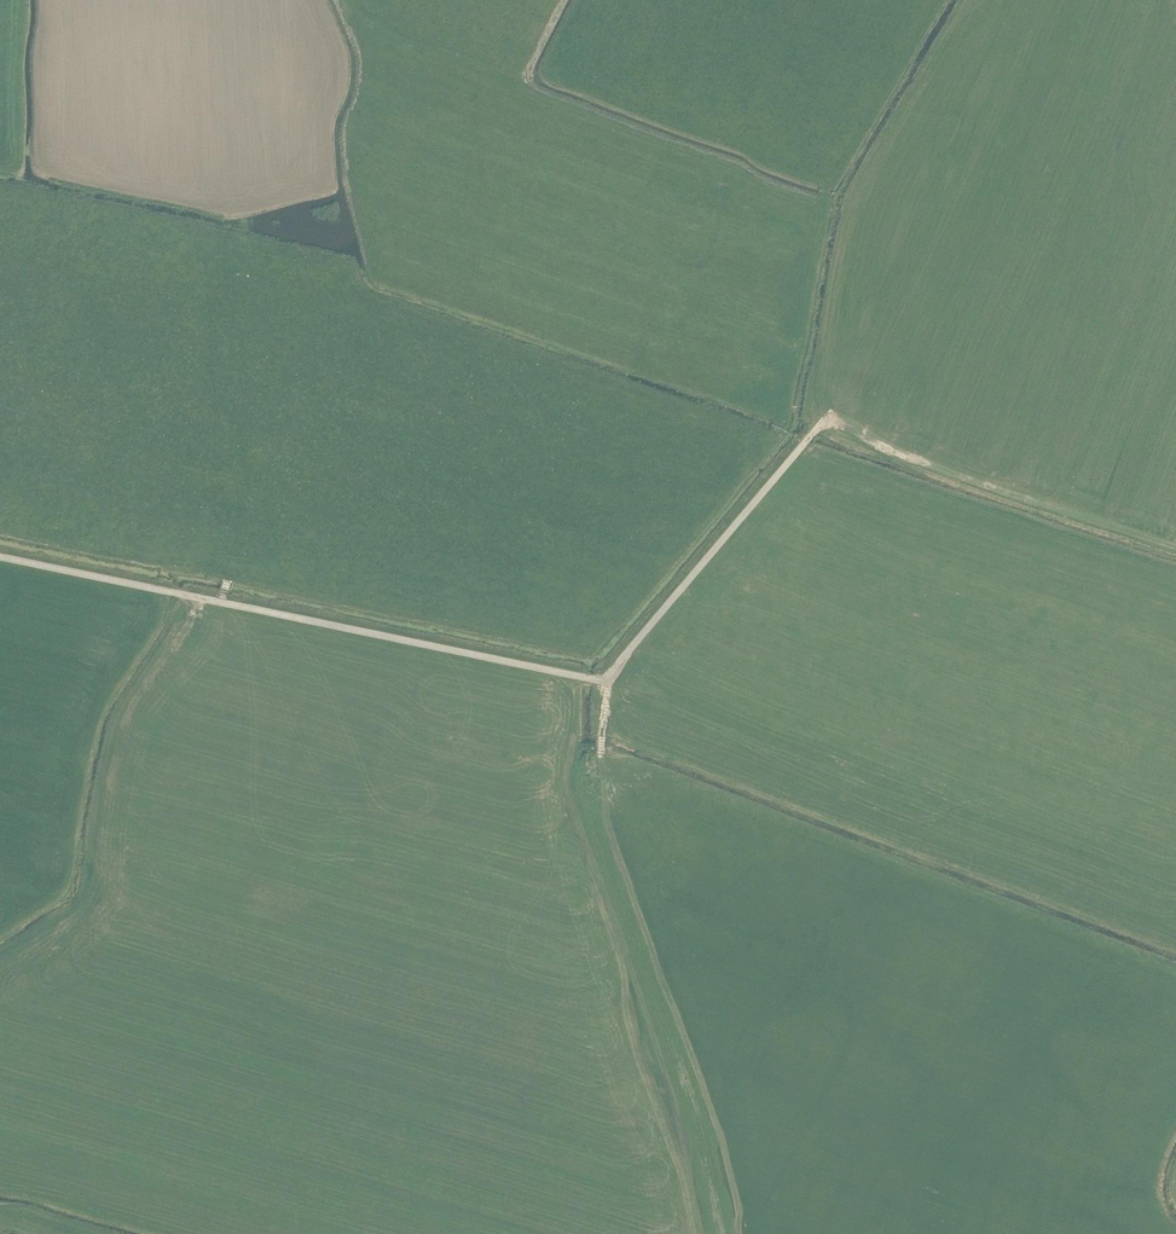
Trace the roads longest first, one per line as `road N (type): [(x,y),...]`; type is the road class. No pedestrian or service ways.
road 1 (track): [(0,556),(606,680),(823,422)]

